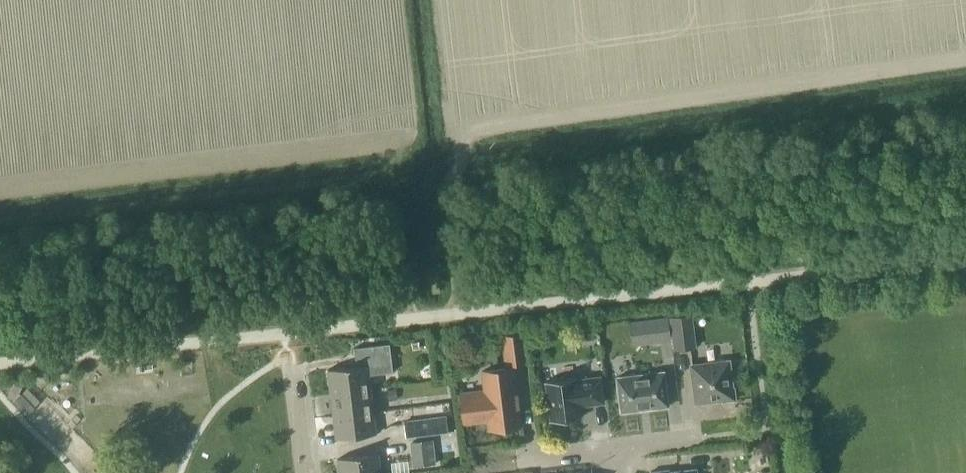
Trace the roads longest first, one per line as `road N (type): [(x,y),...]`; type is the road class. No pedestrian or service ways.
road 1 (unclassified): [(0,363),(965,259)]

